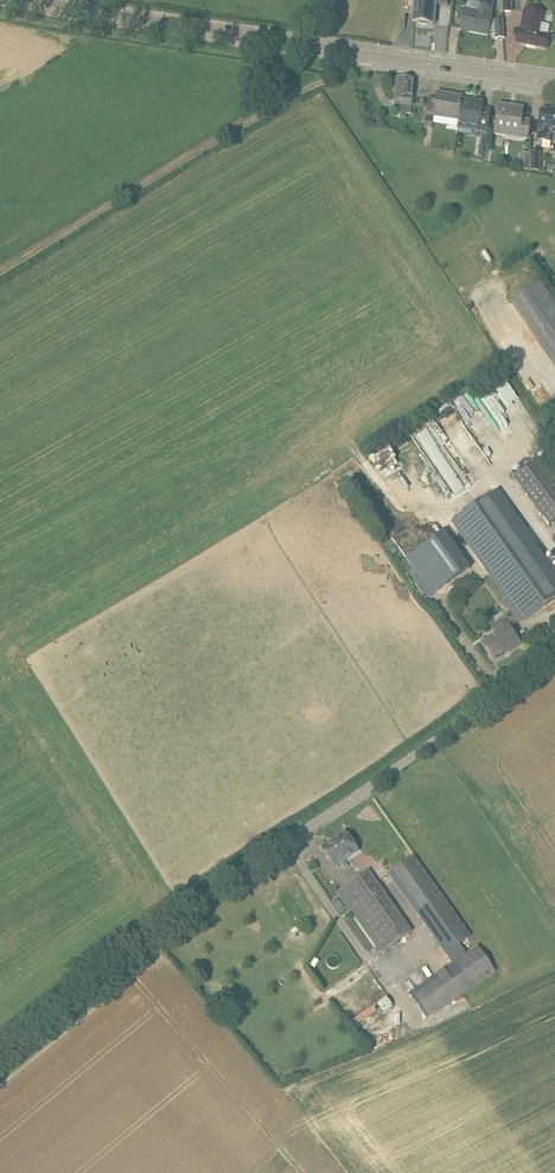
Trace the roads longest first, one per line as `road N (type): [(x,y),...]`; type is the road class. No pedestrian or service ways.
road 1 (unclassified): [(0,1052),(162,925),(554,652)]
road 2 (tertiary): [(554,83),(87,13)]
road 3 (track): [(371,56),(0,270)]

